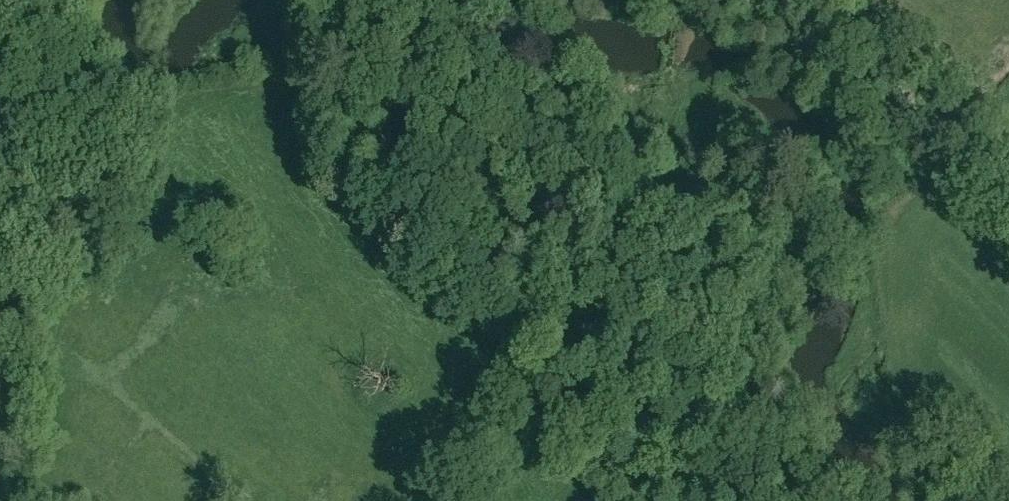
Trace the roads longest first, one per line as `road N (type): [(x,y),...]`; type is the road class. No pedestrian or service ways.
road 1 (unclassified): [(1008,197),(813,0)]

